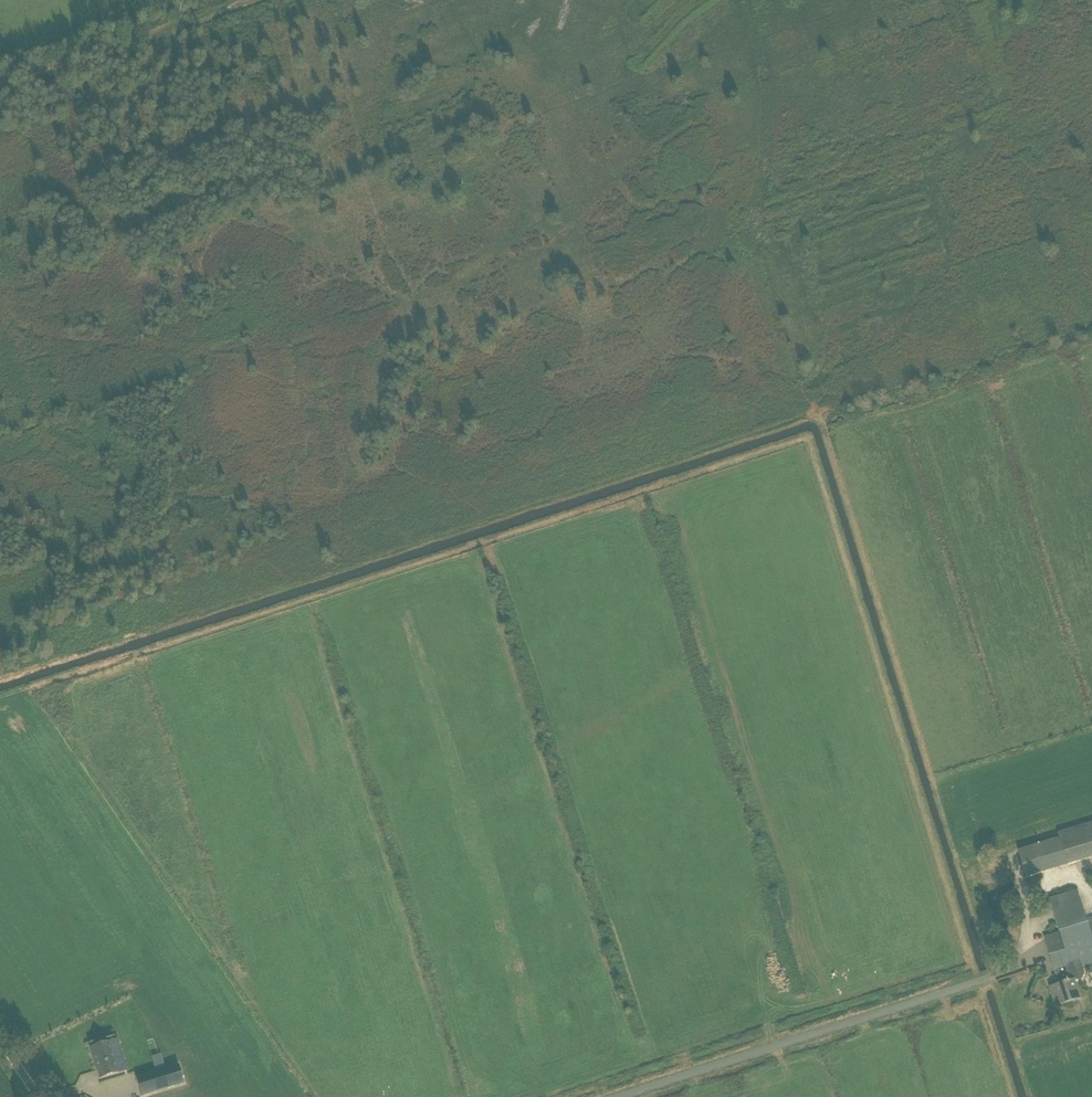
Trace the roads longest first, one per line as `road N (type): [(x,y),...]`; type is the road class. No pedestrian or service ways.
road 1 (unclassified): [(623,1096),(981,979)]
road 2 (track): [(0,81),(265,0)]

